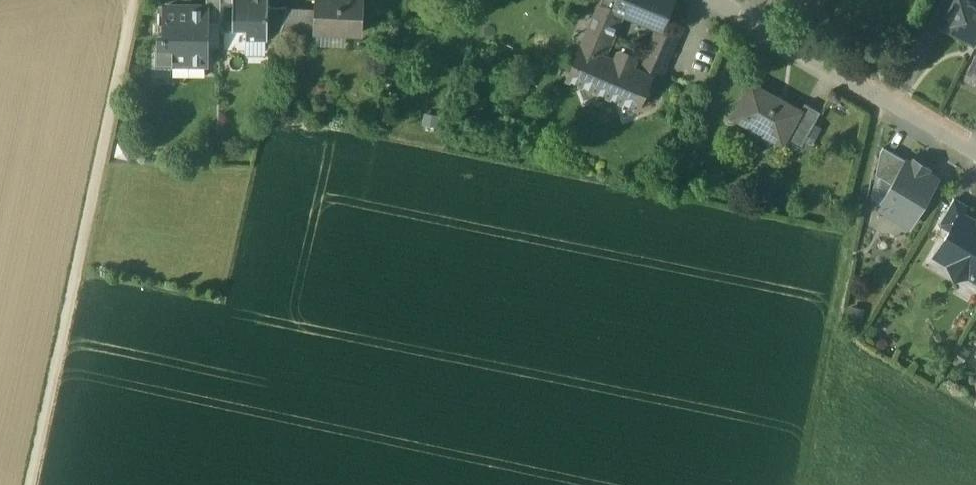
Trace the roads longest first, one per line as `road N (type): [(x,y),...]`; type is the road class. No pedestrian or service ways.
road 1 (track): [(31,484),(136,0)]
road 2 (track): [(886,103),(800,484)]
road 3 (residential): [(711,0),(975,156)]

